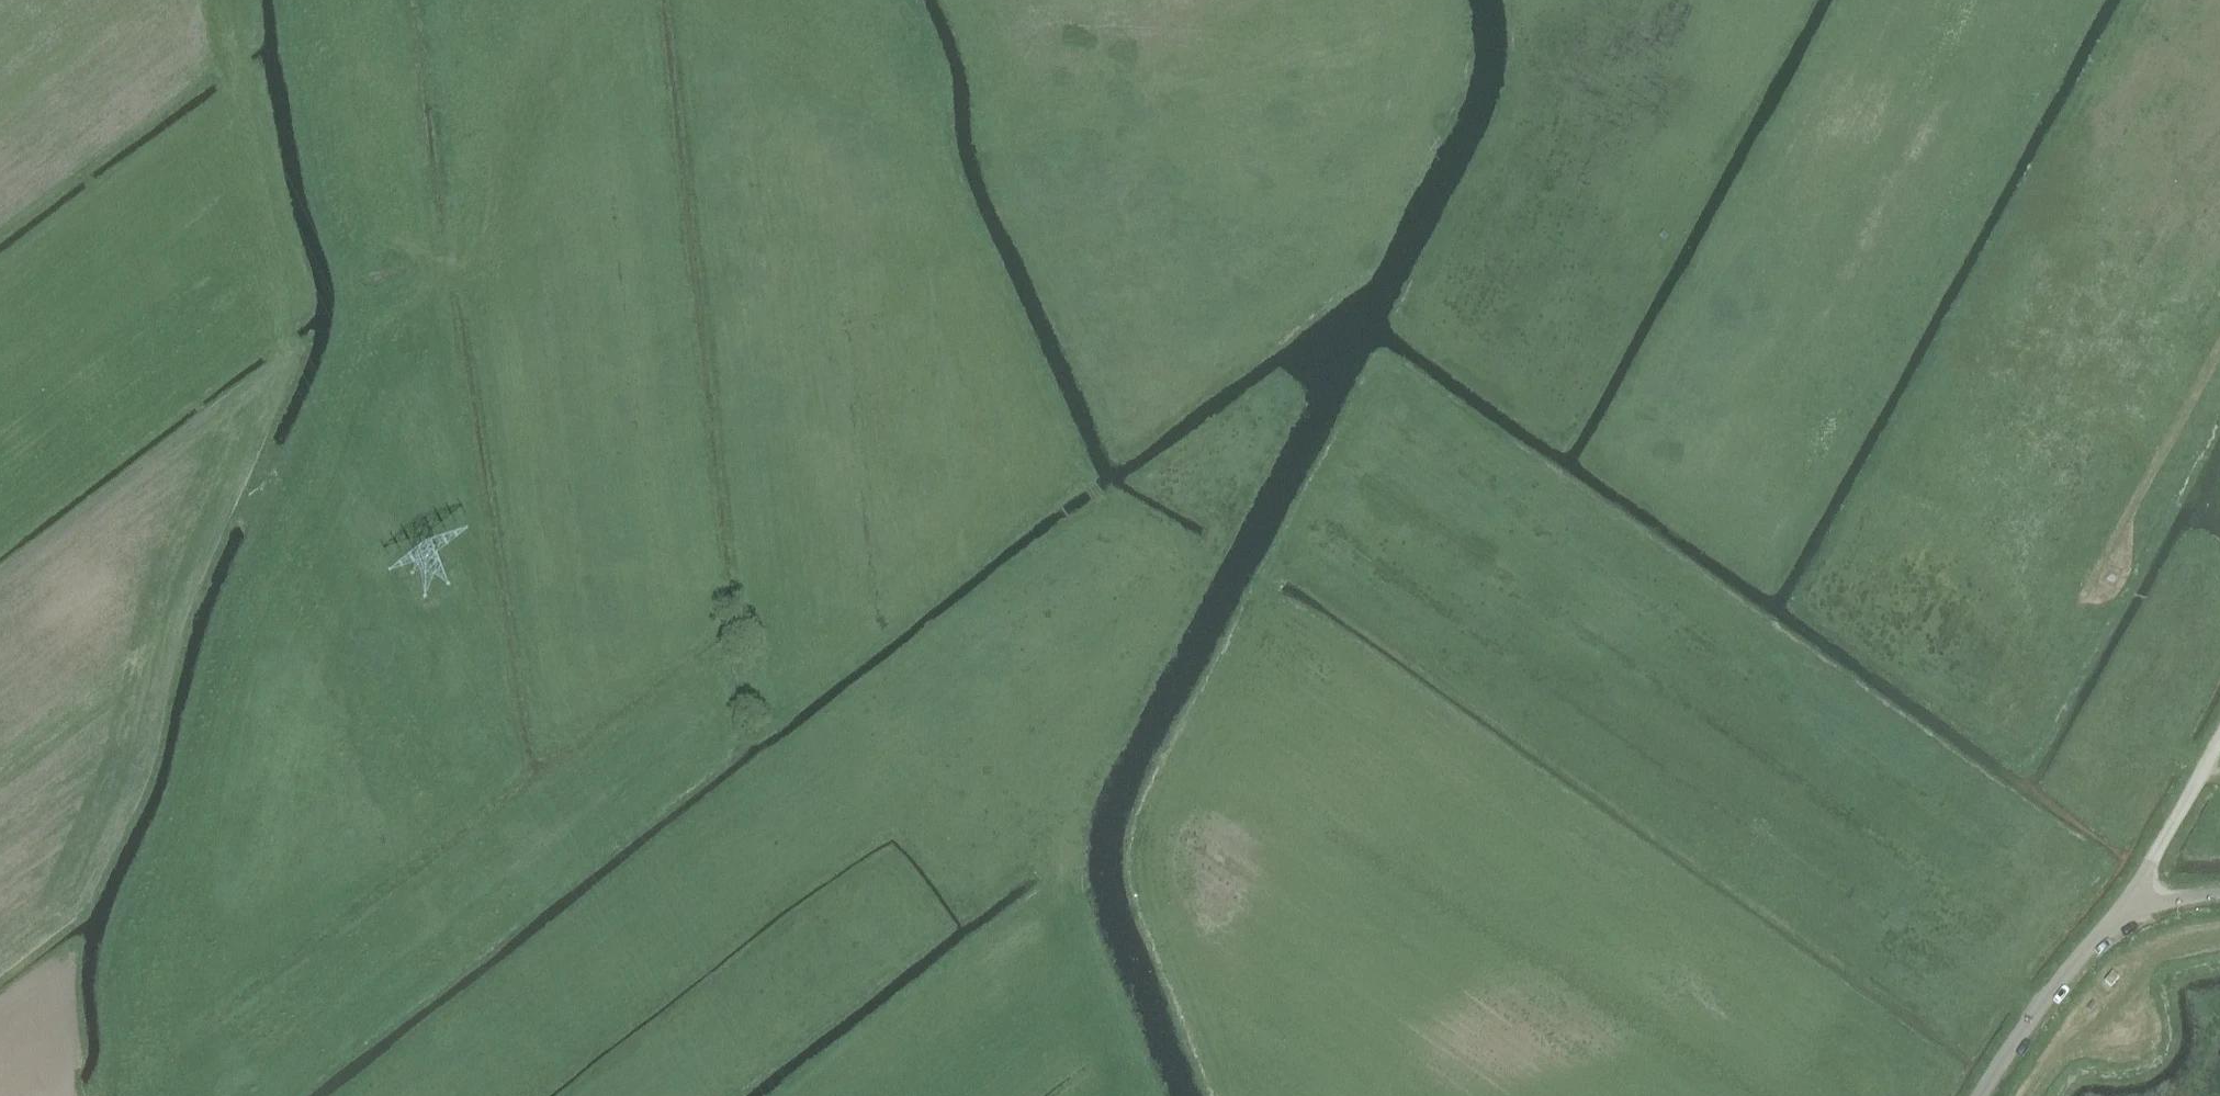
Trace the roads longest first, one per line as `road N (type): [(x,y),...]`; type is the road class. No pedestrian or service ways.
road 1 (unclassified): [(1979,1095),(2151,861)]
road 2 (track): [(2151,861),(2219,740)]

